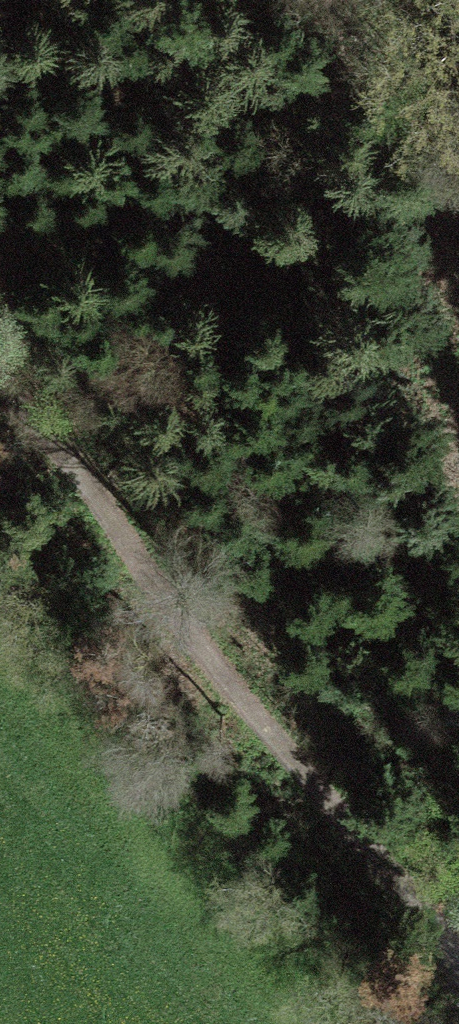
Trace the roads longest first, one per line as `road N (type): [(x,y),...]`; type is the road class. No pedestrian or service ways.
road 1 (track): [(0,371),(102,490),(183,628),(458,912)]

